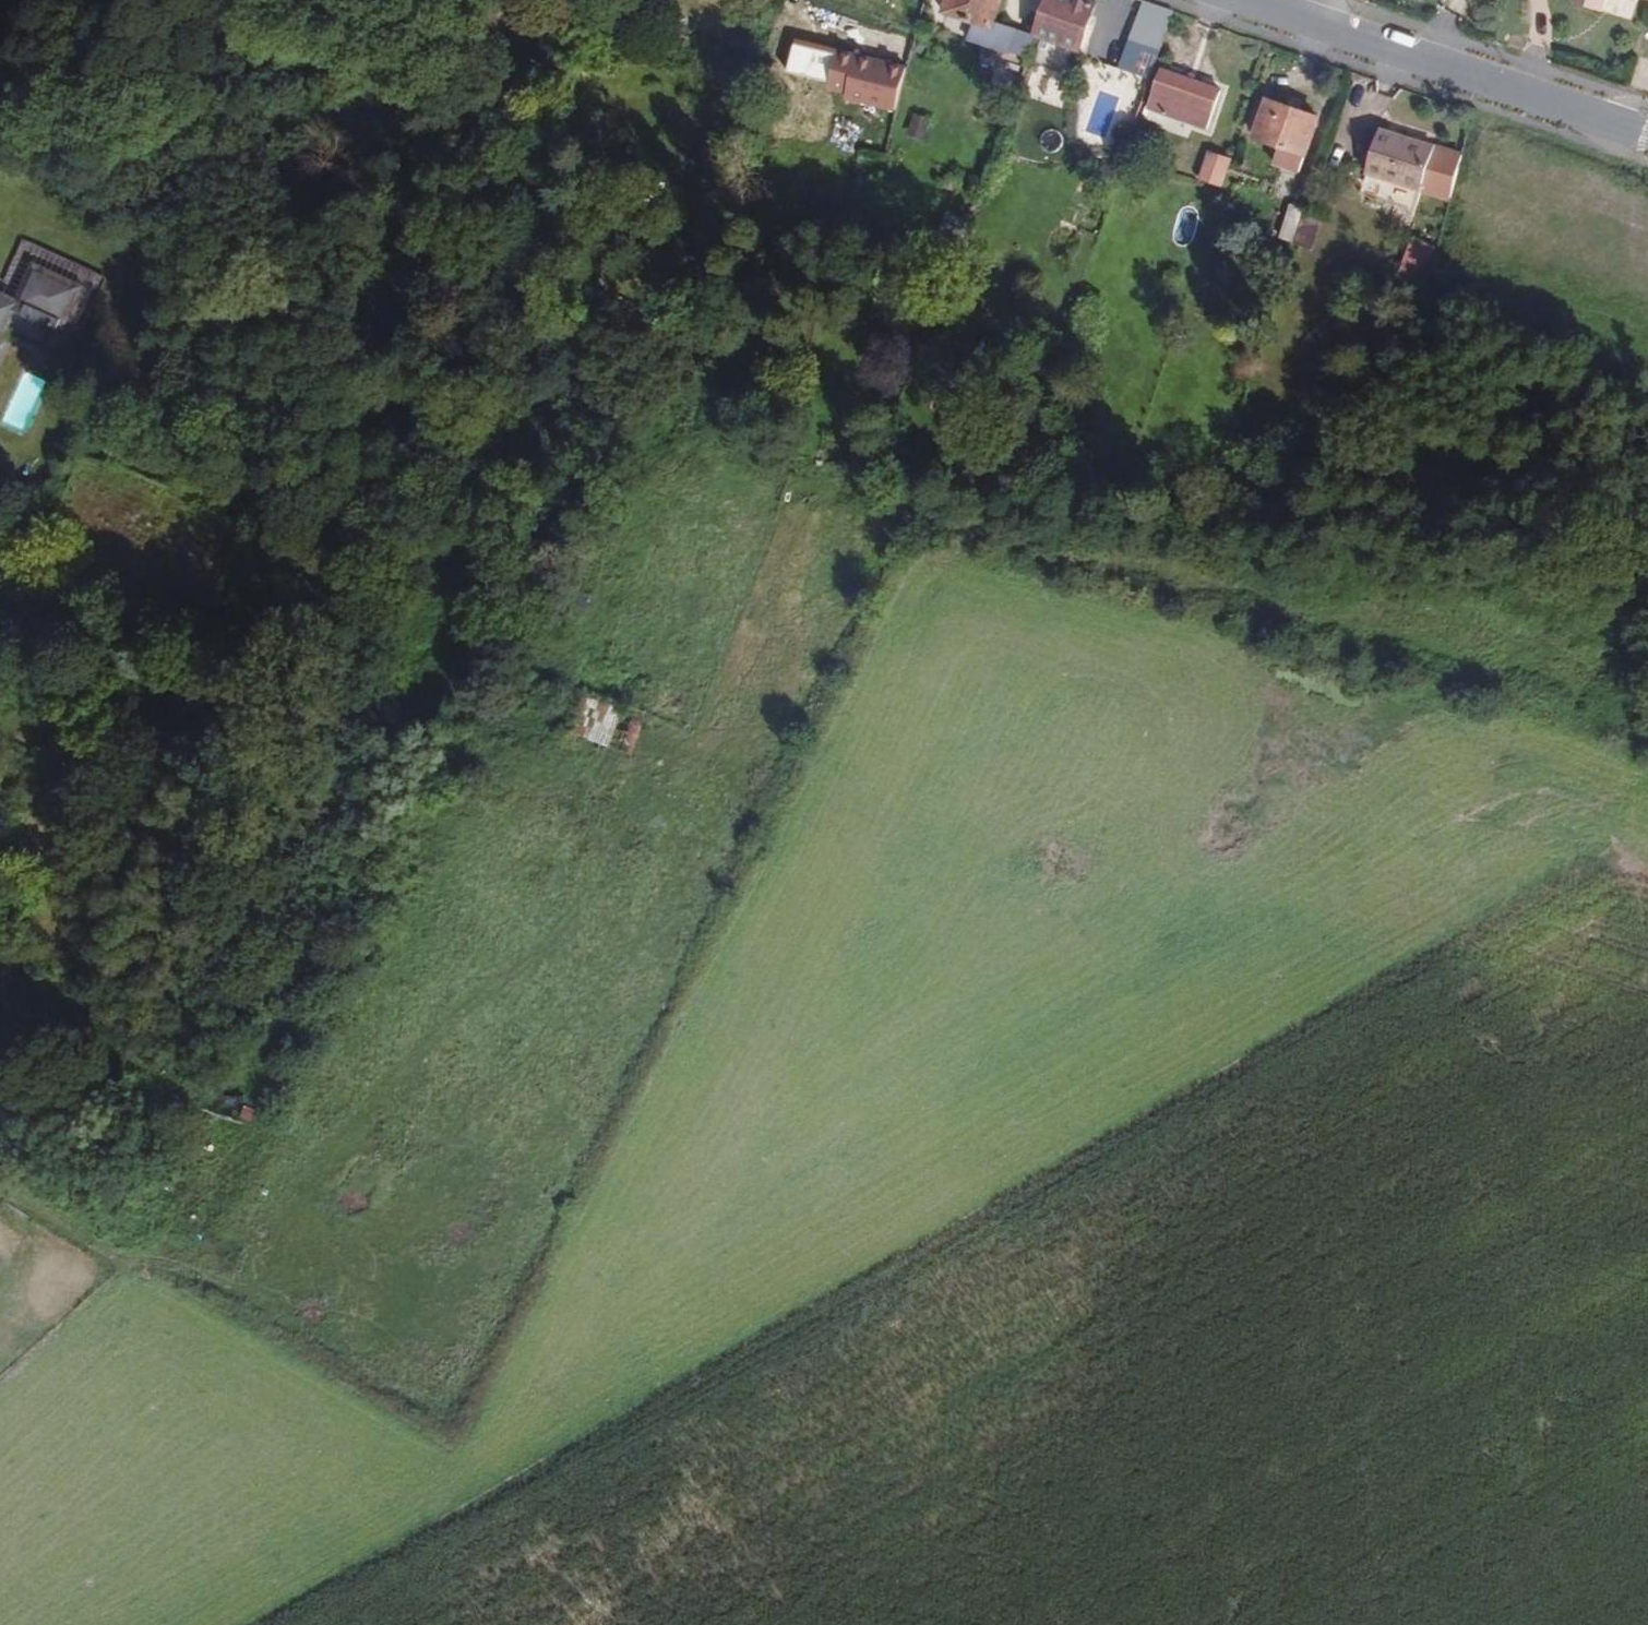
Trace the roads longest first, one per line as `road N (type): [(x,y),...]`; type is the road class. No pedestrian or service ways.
road 1 (primary): [(1647,133),(1237,0)]
road 2 (track): [(0,1186),(121,1260),(174,1268),(236,1296)]

